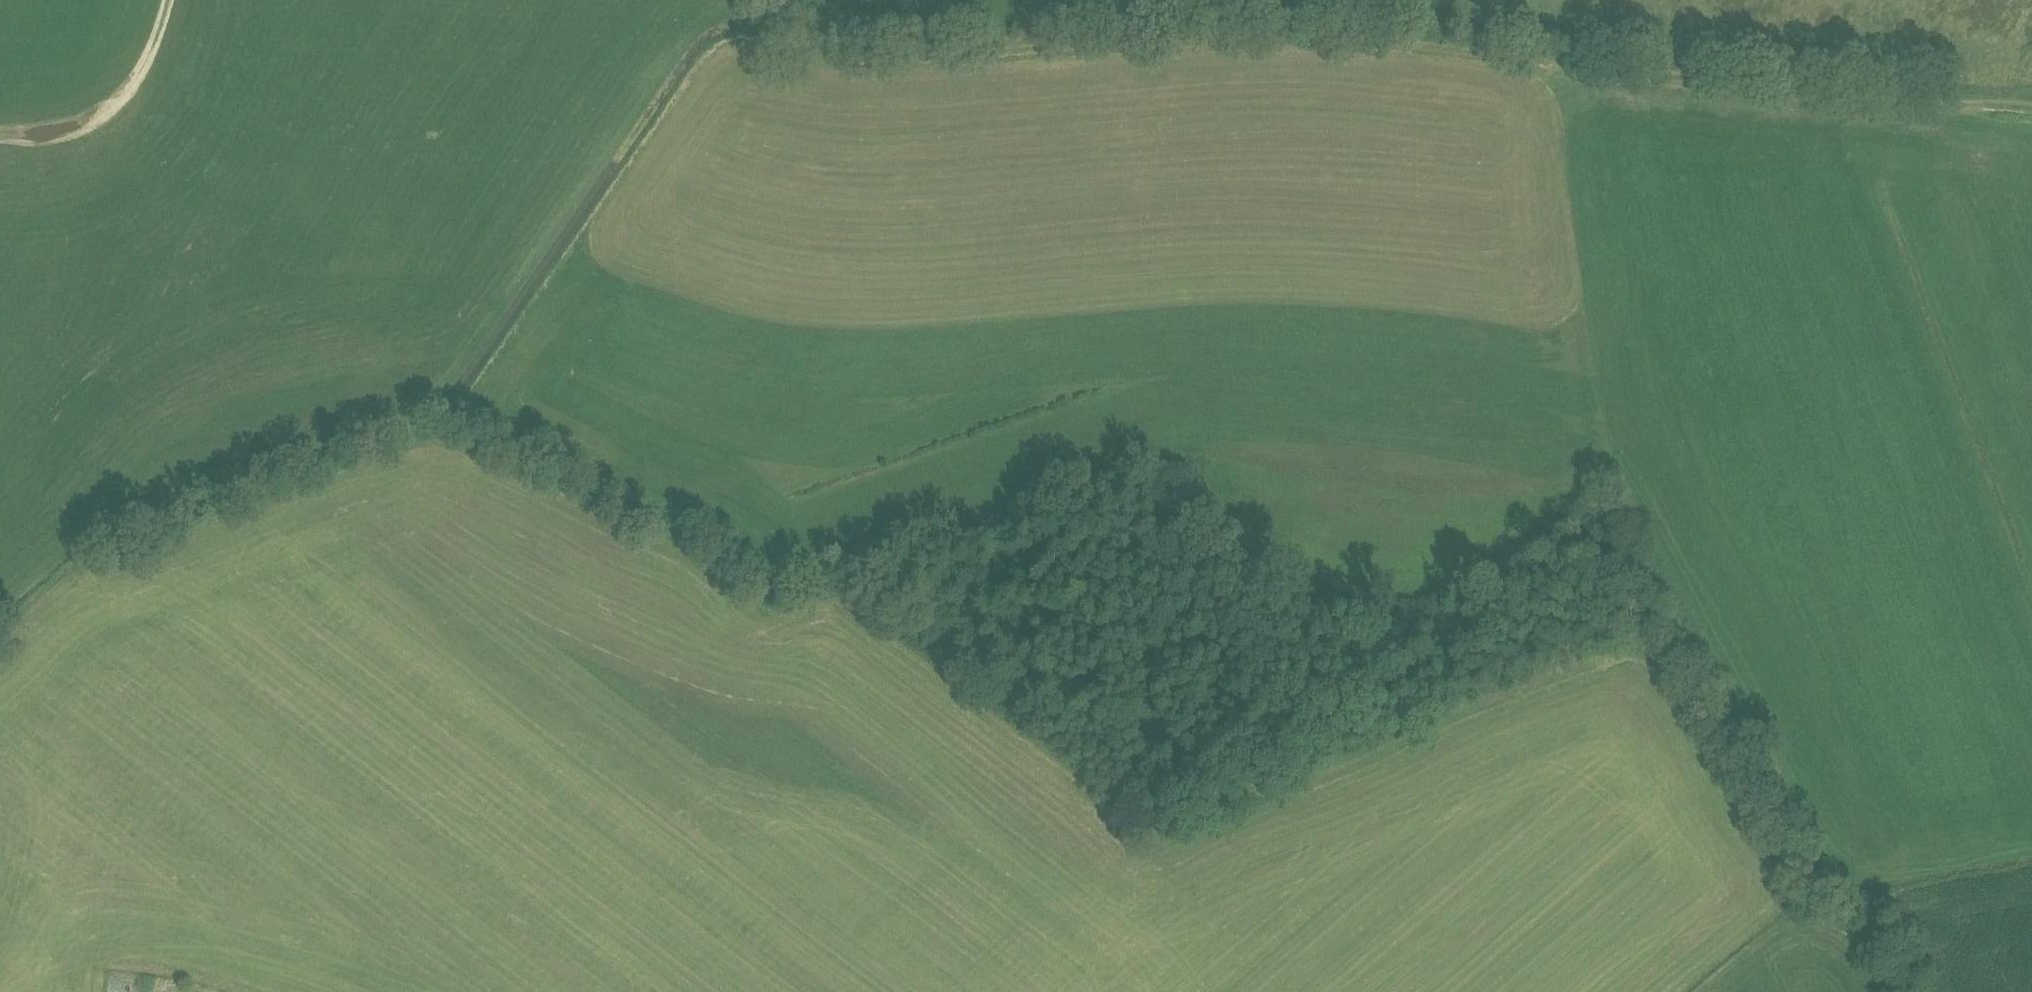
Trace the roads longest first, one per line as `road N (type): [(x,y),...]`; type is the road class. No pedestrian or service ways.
road 1 (track): [(772,0),(796,52),(820,58),(877,63),(1270,37),(1750,88),(2031,109)]
road 2 (track): [(167,0),(135,84),(100,119),(0,134)]

